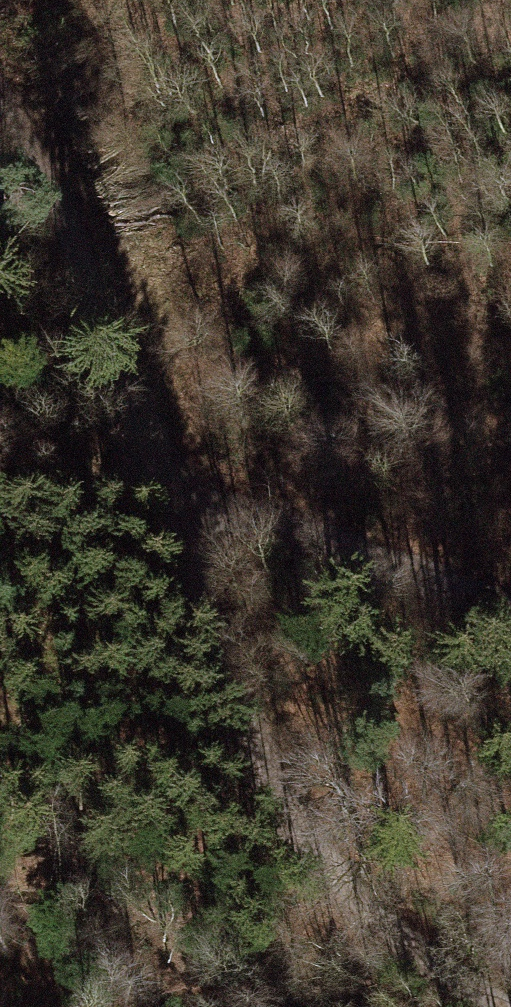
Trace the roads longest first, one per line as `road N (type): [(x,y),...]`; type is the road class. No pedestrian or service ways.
road 1 (track): [(0,112),(40,170),(115,330),(209,497),(293,543),(510,611)]
road 2 (track): [(486,1006),(436,976),(260,762),(209,497)]
road 3 (track): [(0,503),(209,497)]

